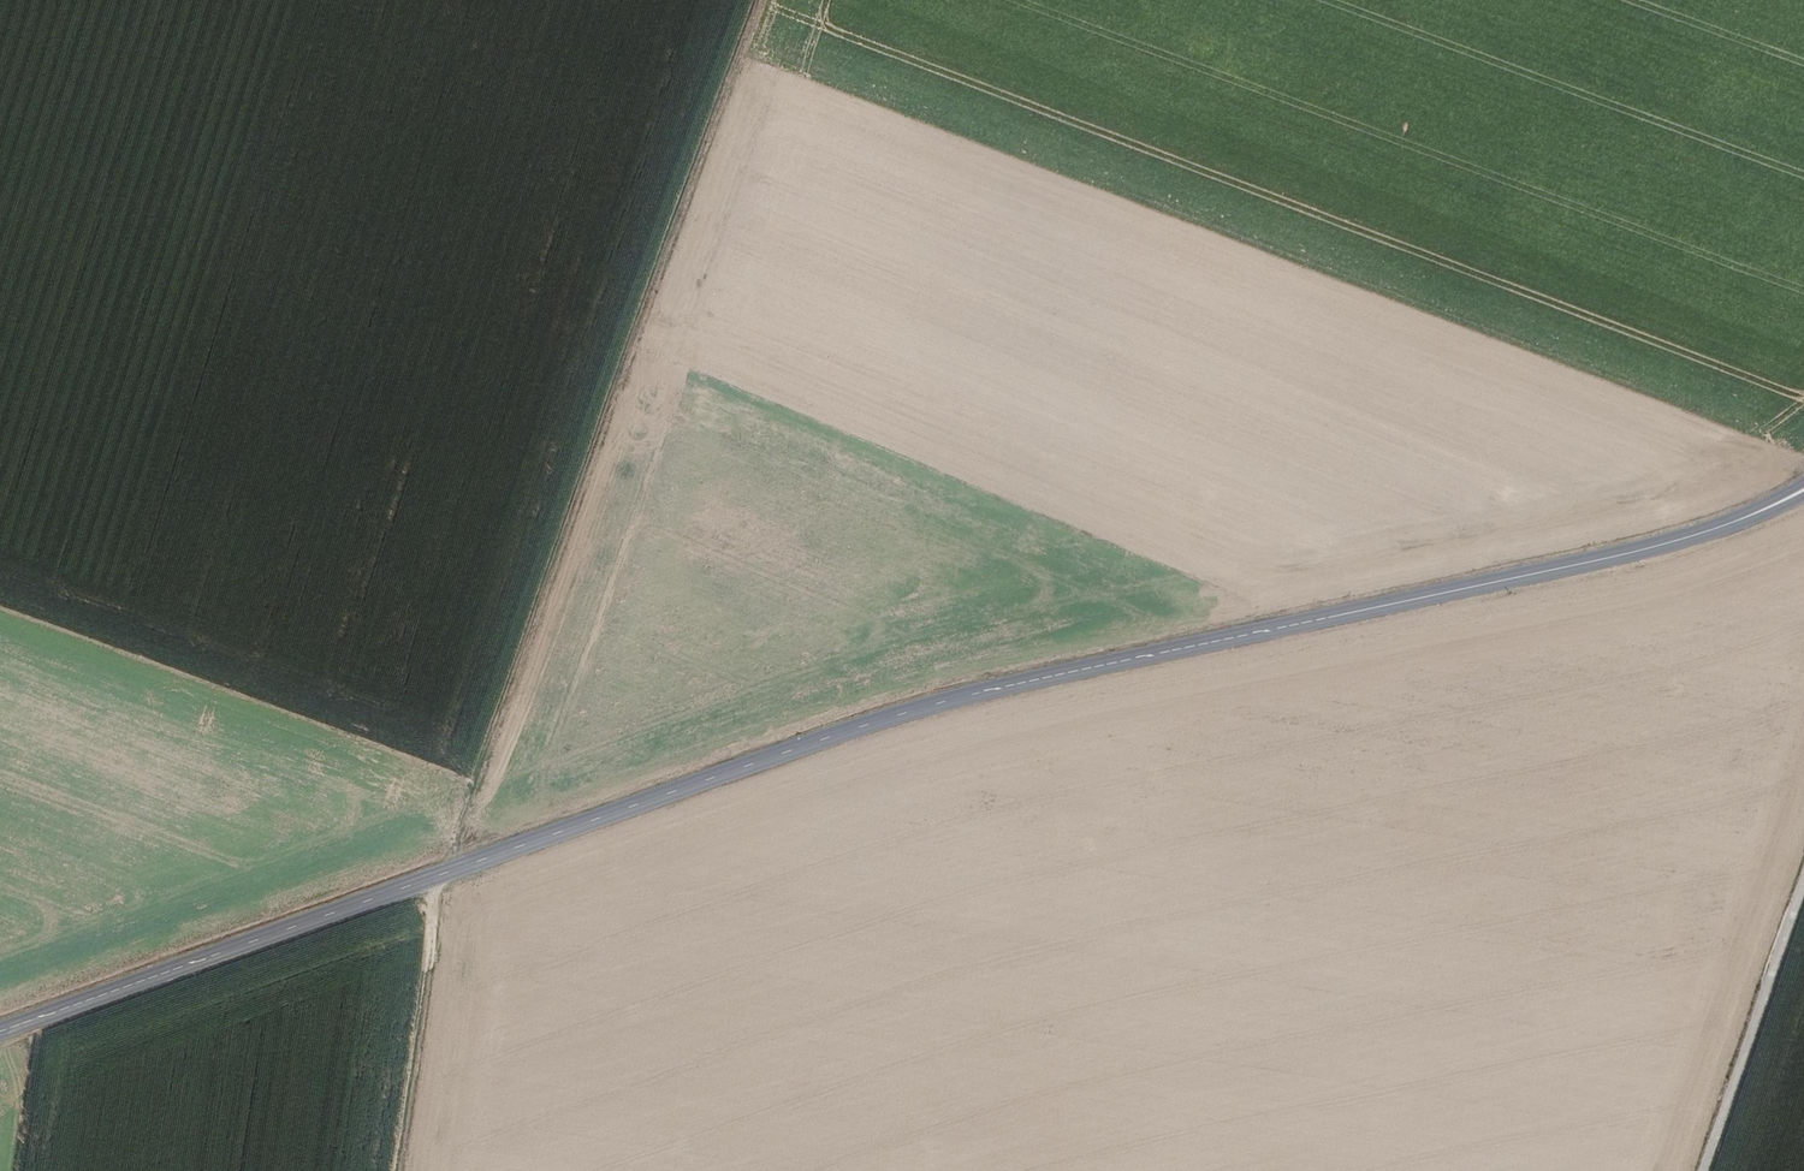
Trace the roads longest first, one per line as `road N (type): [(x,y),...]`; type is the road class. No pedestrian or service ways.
road 1 (secondary): [(0,1030),(890,717),(1615,557),(1772,506)]
road 2 (track): [(763,0),(442,874)]
road 3 (unclassified): [(1702,1170),(1803,873)]
road 4 (track): [(397,1170),(442,874)]

